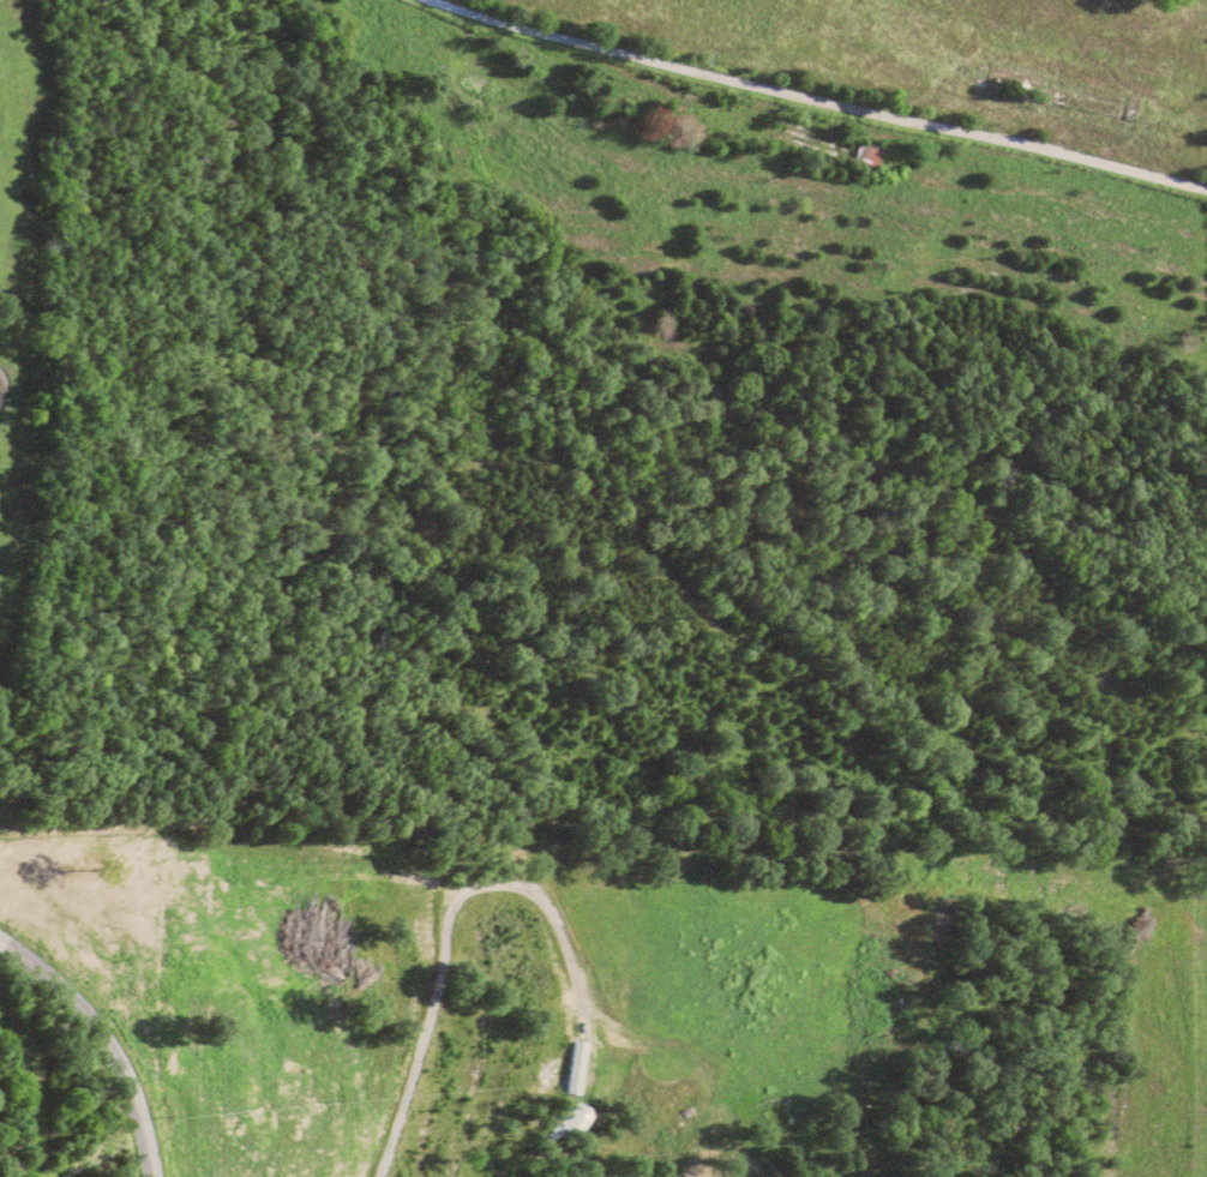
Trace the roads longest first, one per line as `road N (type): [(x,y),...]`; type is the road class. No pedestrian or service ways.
road 1 (residential): [(1206,193),(650,64),(429,0)]
road 2 (secondary): [(159,1176),(142,1098),(110,1038),(0,937)]

